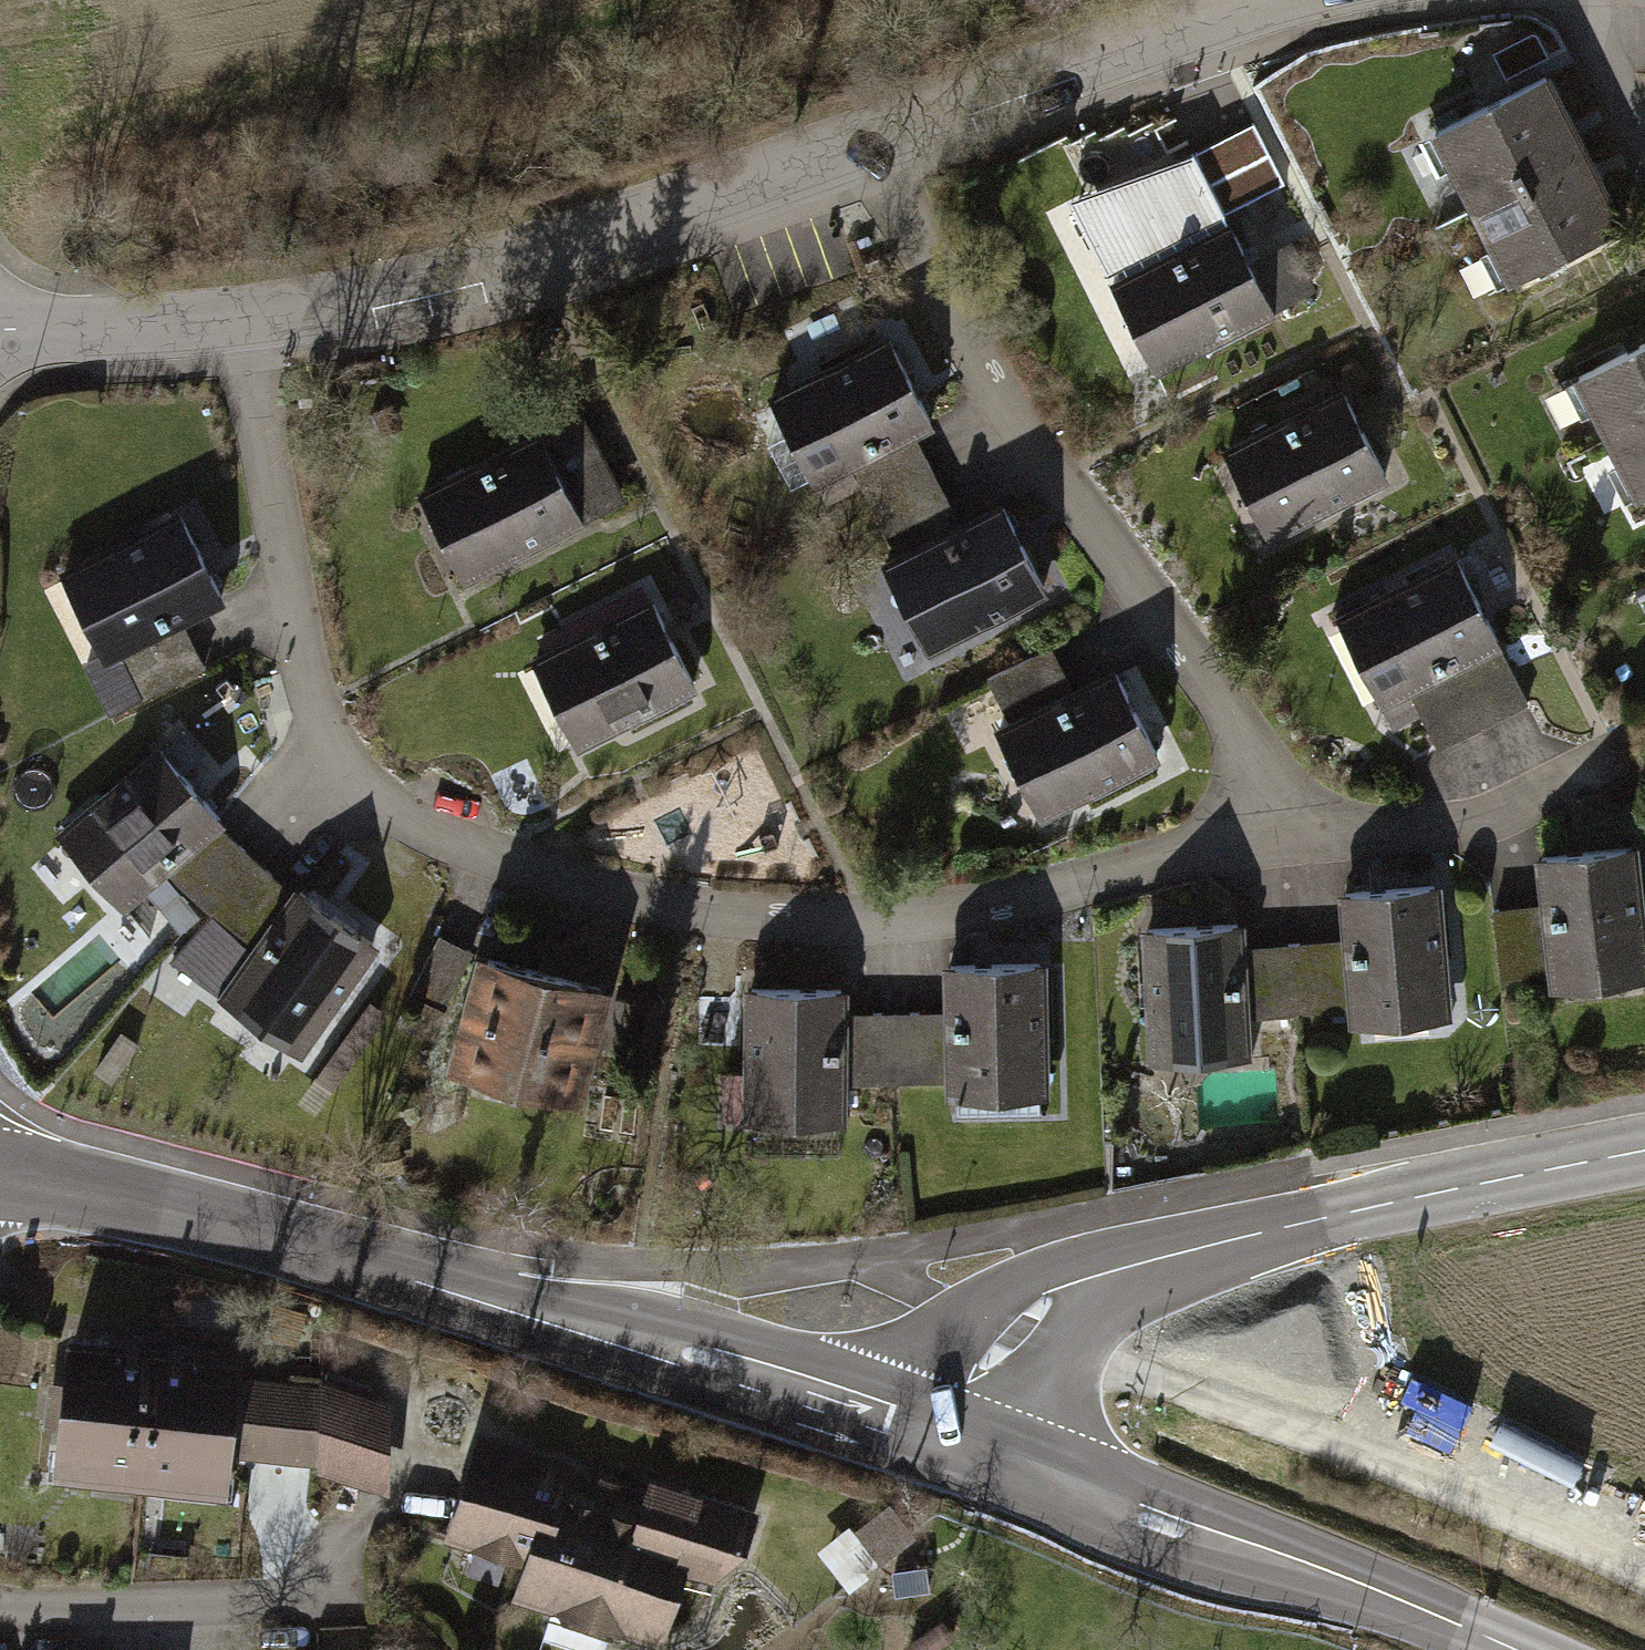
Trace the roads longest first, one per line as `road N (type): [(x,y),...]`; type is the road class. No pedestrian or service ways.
road 1 (residential): [(865,141),(994,379),(1238,721),(1262,766),(1277,832),(998,906),(869,921),(756,922),(536,879),(437,834),(387,808),(327,742),(307,686),(248,323)]
road 2 (secondary): [(0,1176),(246,1219),(953,1438)]
road 3 (secondary): [(953,1438),(976,1377),(1011,1324),(1099,1272),(1231,1231),(1644,1150)]
road 4 (track): [(1644,1569),(1251,1407),(1011,1324)]
road 5 (residential): [(248,323),(537,262),(865,141)]
road 6 (secondary): [(953,1438),(1215,1523),(1514,1649)]
road 7 (residential): [(865,141),(1205,19),(1291,0)]
road 8 (residential): [(0,337),(248,323)]
road 9 (residential): [(1589,0),(1621,96),(1644,138)]

